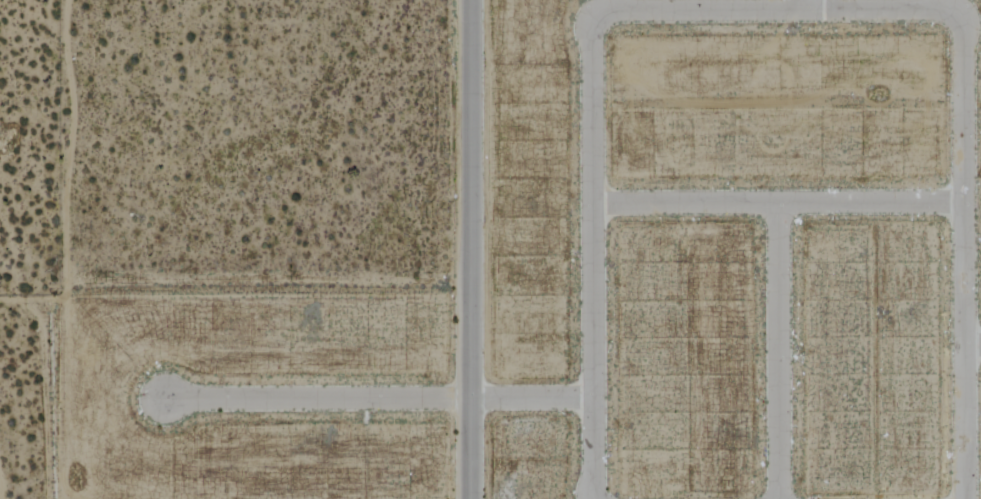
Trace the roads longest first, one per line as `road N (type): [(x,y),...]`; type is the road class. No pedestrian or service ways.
road 1 (tertiary): [(472,498),(474,0)]
road 2 (residential): [(605,13),(590,35),(593,498)]
road 3 (residential): [(964,498),(961,16)]
road 4 (residential): [(168,400),(591,398)]
road 5 (residential): [(591,203),(964,202)]
road 6 (residential): [(961,16),(605,13)]
road 7 (residential): [(774,202),(779,498)]

